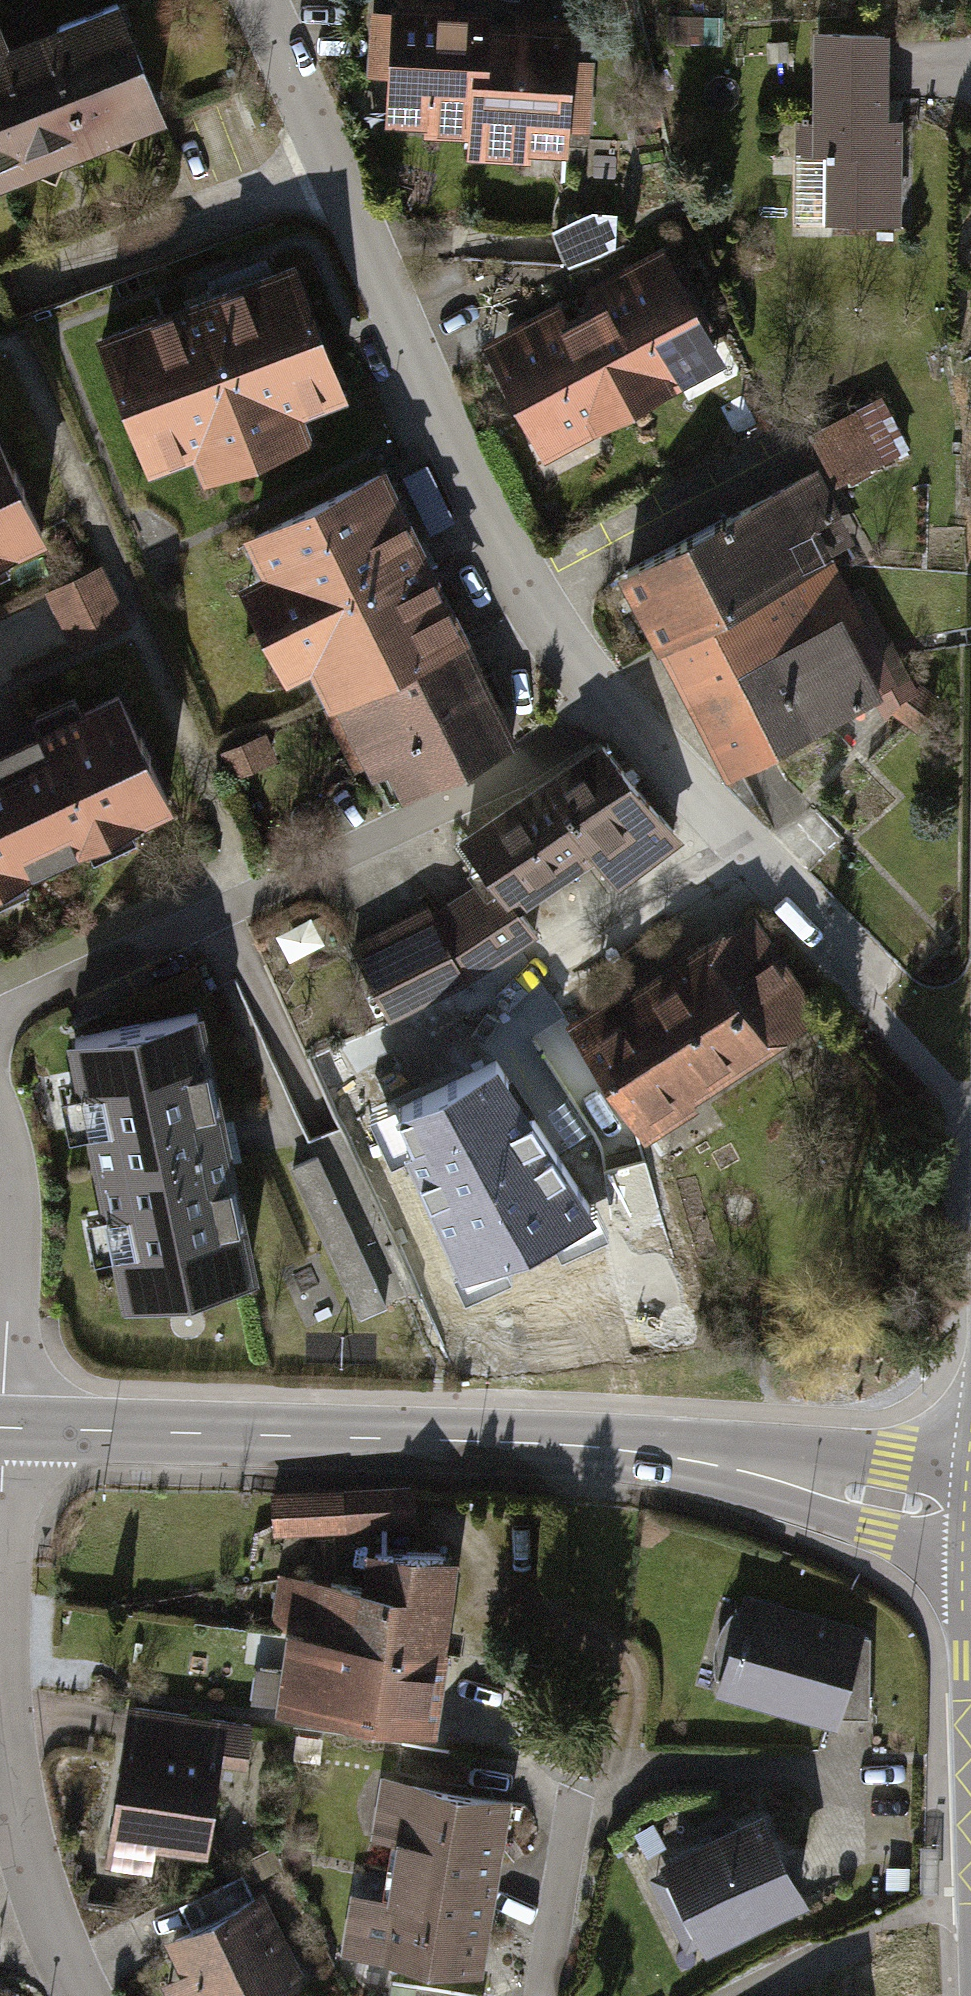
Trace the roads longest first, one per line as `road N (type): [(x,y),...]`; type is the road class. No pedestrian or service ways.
road 1 (secondary): [(970,1513),(557,1444),(3,1427)]
road 2 (residential): [(261,0),(505,547),(566,651),(614,711)]
road 3 (residential): [(0,1022),(334,873),(614,711)]
road 4 (residential): [(614,711),(867,985)]
road 5 (residential): [(81,1995),(24,1832),(0,1653)]
road 6 (residential): [(3,1427),(11,1228),(0,1136)]
road 7 (residential): [(0,1640),(3,1427)]
road 8 (residential): [(546,1995),(578,1815)]
road 9 (residential): [(736,1995),(858,1938)]

